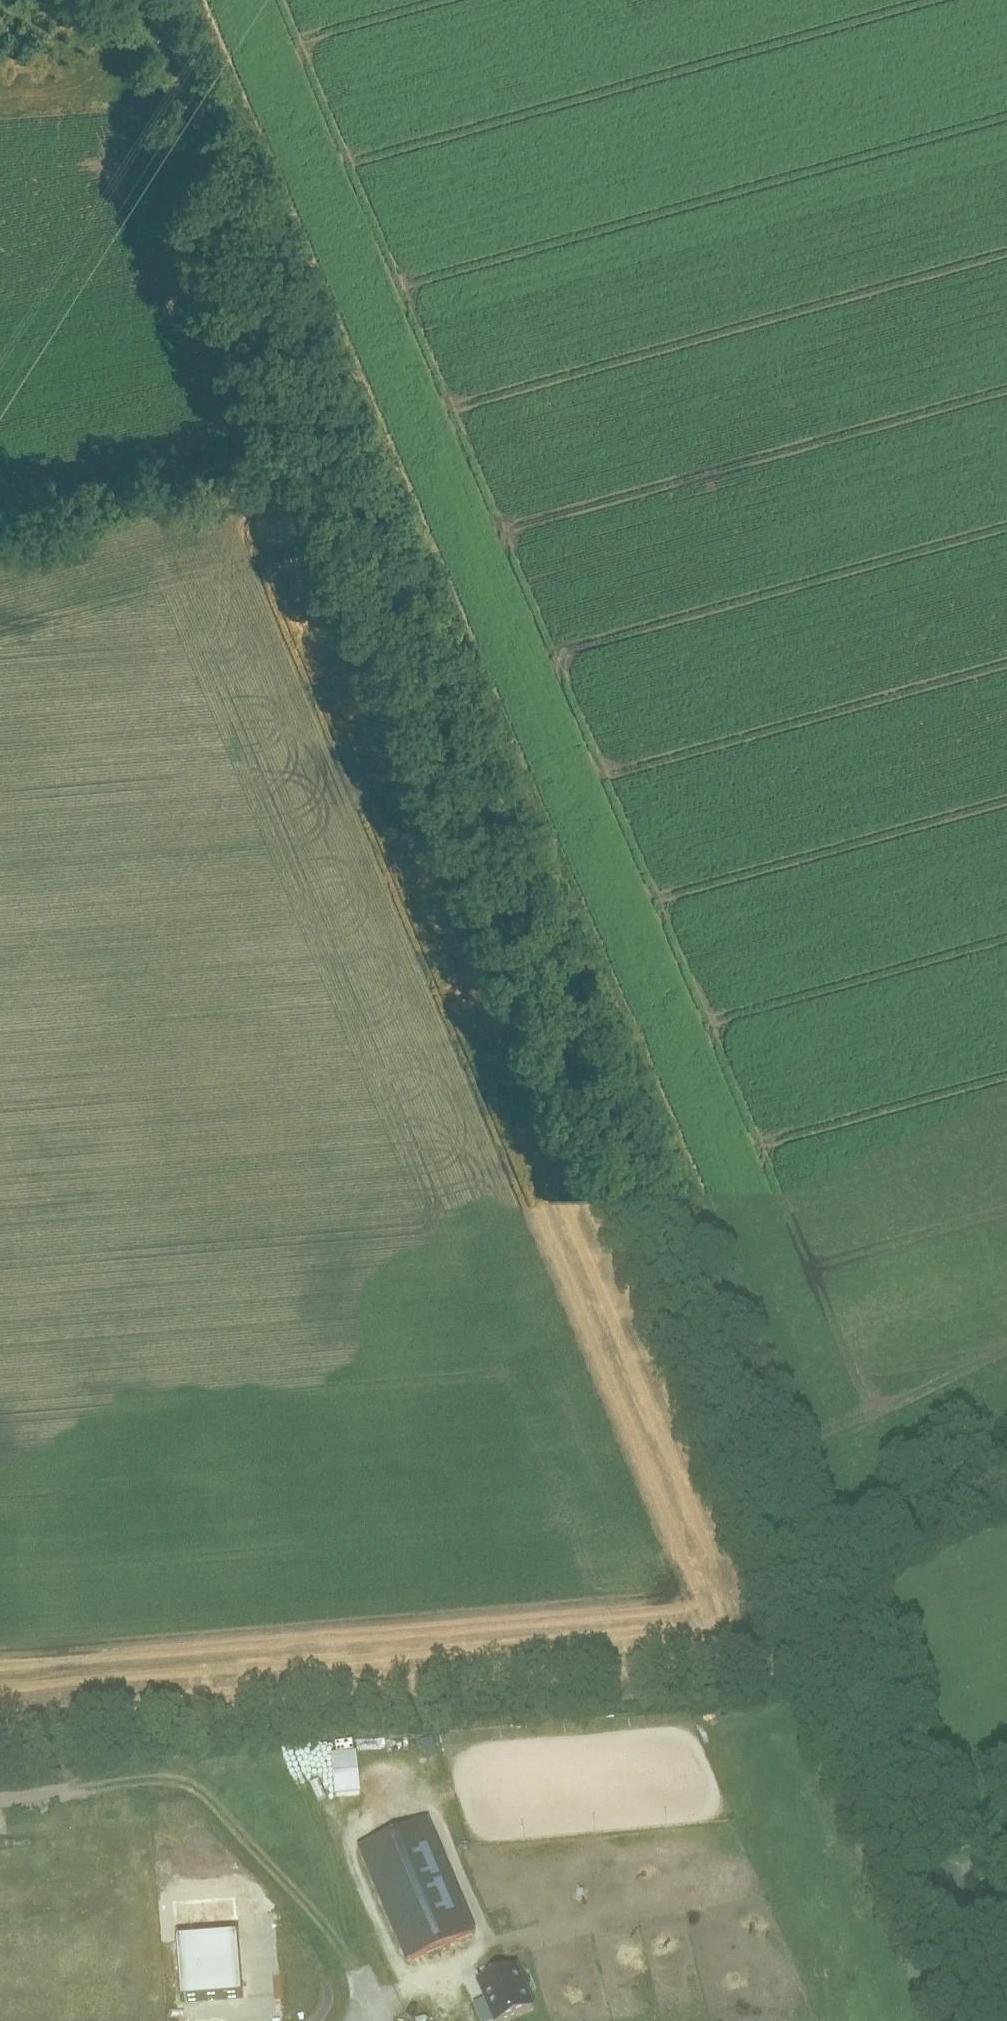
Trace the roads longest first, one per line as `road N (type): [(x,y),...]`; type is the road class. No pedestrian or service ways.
road 1 (unclassified): [(995,2020),(147,0)]

